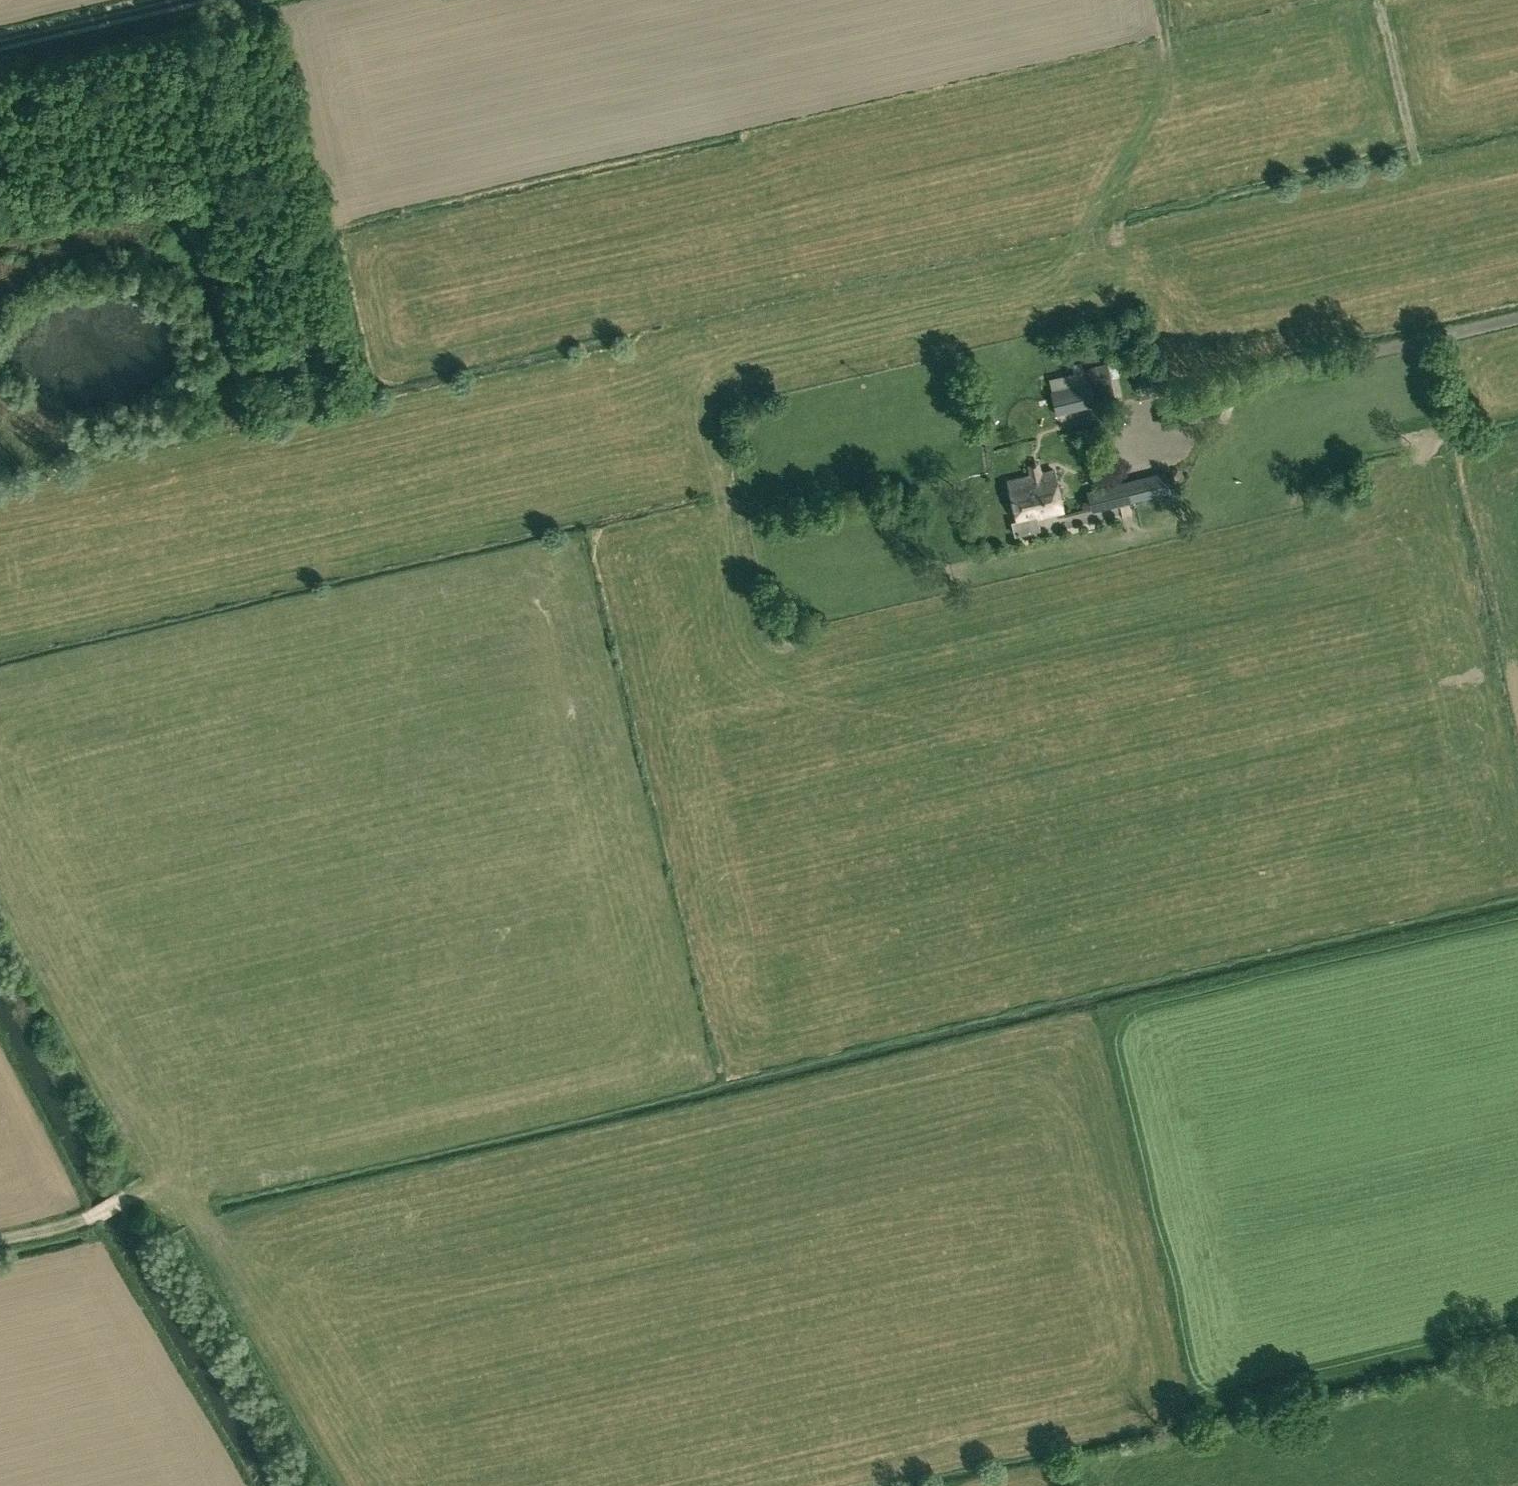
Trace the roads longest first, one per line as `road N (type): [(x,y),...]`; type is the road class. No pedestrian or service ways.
road 1 (track): [(0,37),(160,0)]

